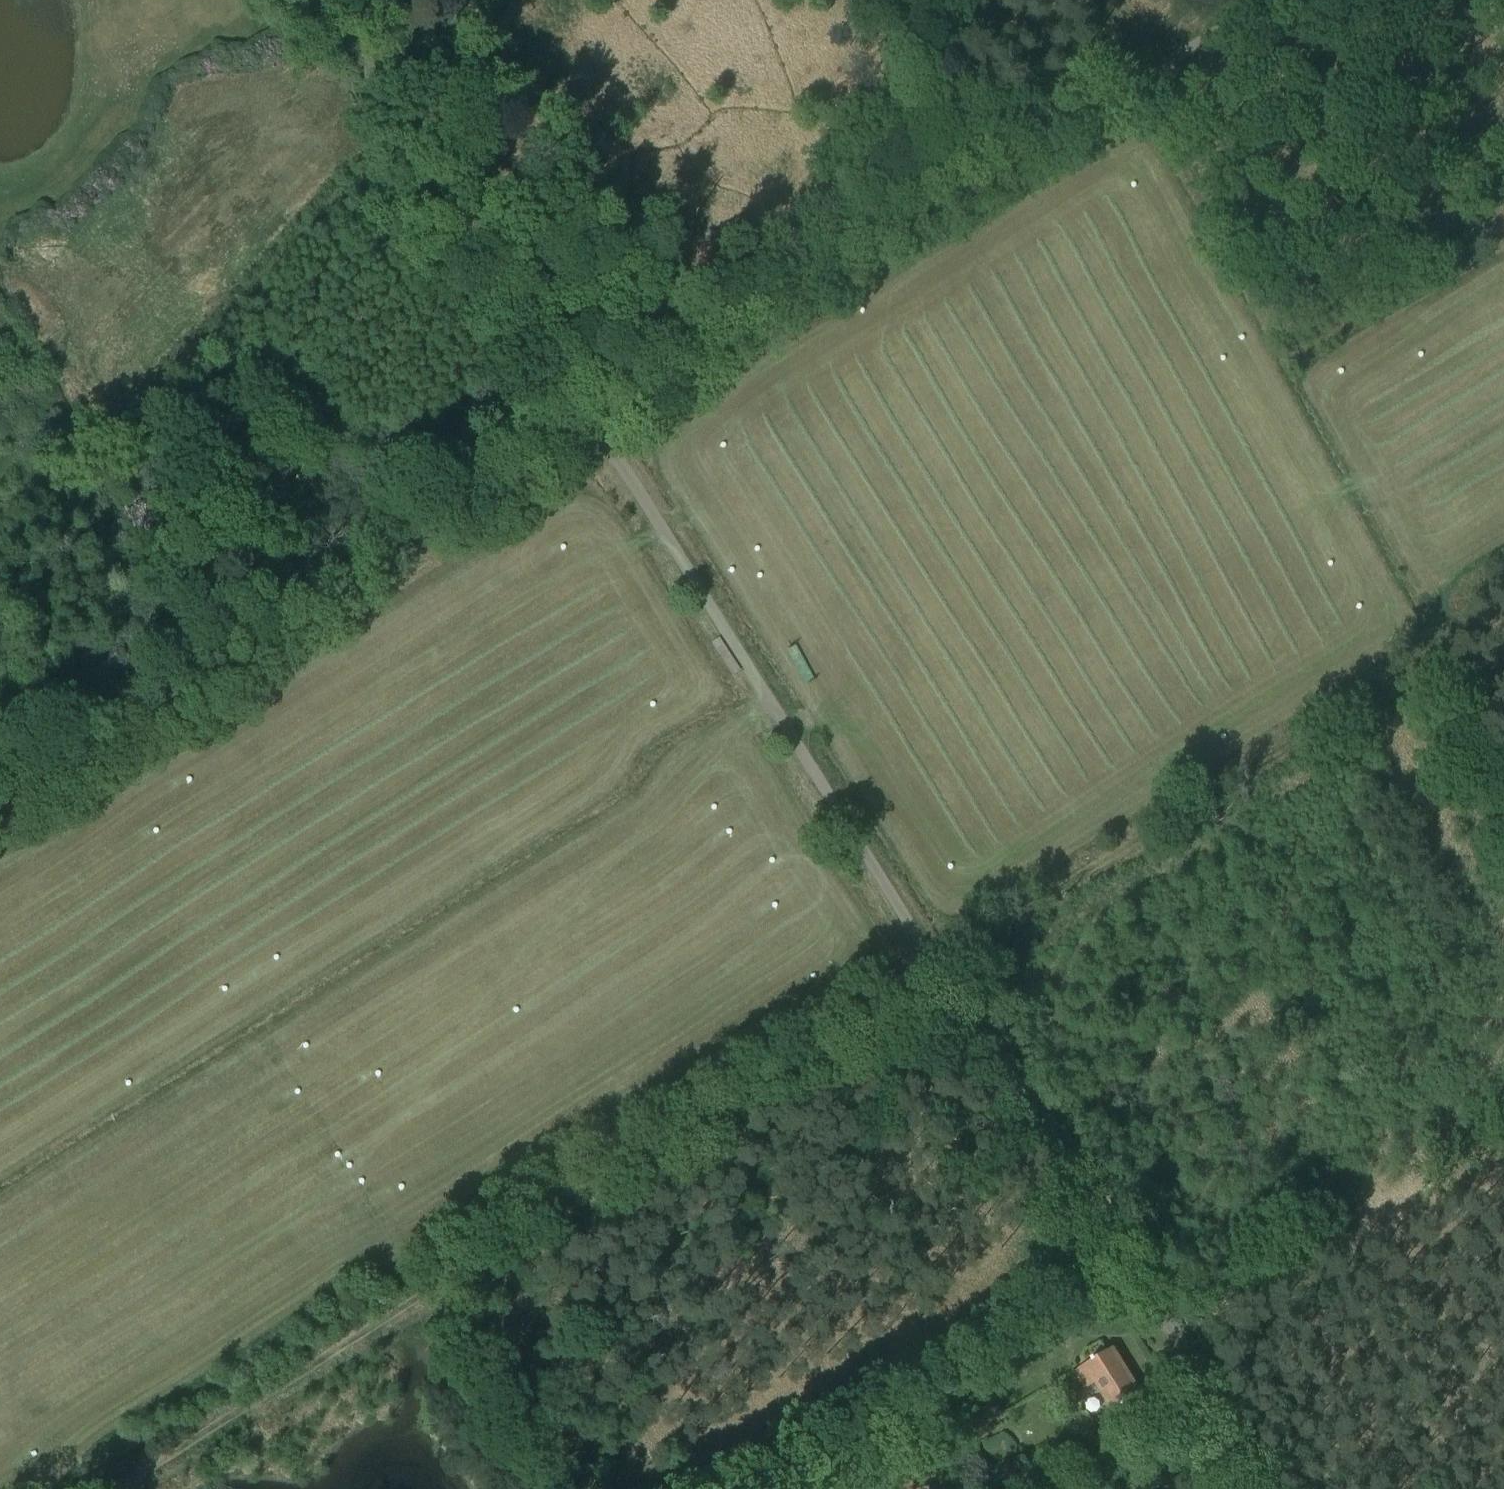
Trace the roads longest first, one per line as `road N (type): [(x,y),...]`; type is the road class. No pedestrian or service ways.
road 1 (track): [(1269,1488),(329,0)]
road 2 (track): [(0,809),(1255,0)]

